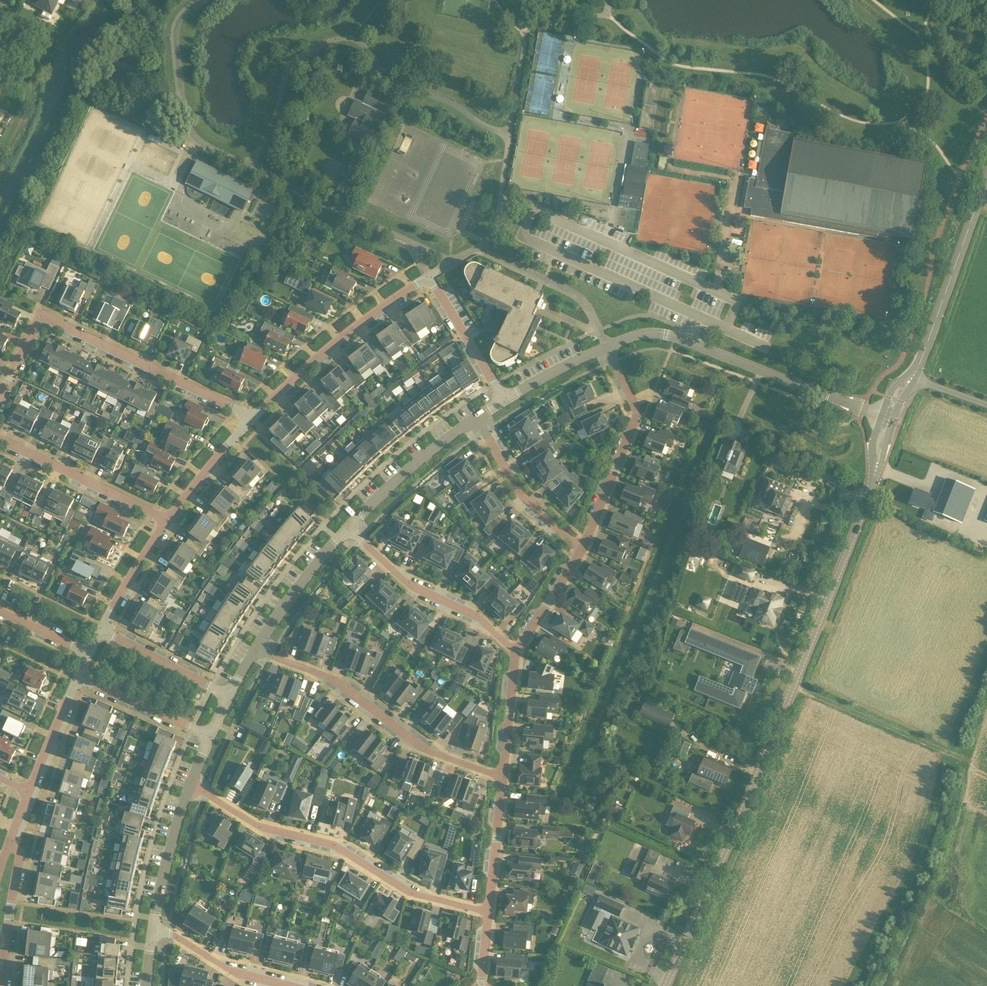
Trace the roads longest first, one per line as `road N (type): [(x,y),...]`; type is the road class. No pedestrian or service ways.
road 1 (tertiary): [(669,985),(870,497),(887,418)]
road 2 (residential): [(248,418),(429,276),(503,398)]
road 3 (residential): [(491,913),(404,888),(325,840),(266,831),(187,784)]
road 4 (residential): [(0,393),(33,327),(49,320),(248,418)]
road 5 (residential): [(503,779),(410,746),(326,678),(249,656)]
road 6 (residential): [(606,346),(662,334),(836,399)]
road 7 (residential): [(578,551),(632,424),(606,346)]
road 8 (residential): [(513,658),(470,614),(384,566),(348,529)]
road 9 (tertiary): [(916,375),(986,177)]
road 10 (residential): [(166,519),(0,441)]
road 11 (residential): [(348,529),(478,418)]
road 12 (residential): [(578,551),(526,505),(478,418)]
road 13 (residential): [(249,656),(348,529)]
road 14 (residential): [(284,985),(232,973),(152,923)]
road 15 (residential): [(4,985),(18,857),(13,839)]
road 16 (residential): [(152,923),(187,784)]
road 17 (residential): [(208,735),(77,677)]
road 18 (residential): [(228,692),(101,630)]
road 19 (residential): [(491,913),(503,779)]
road 20 (residential): [(166,519),(248,418)]
road 21 (residential): [(101,630),(166,519)]
road 22 (residential): [(513,658),(578,551)]
road 23 (residential): [(30,792),(77,677)]
road 24 (residential): [(503,779),(513,658)]

